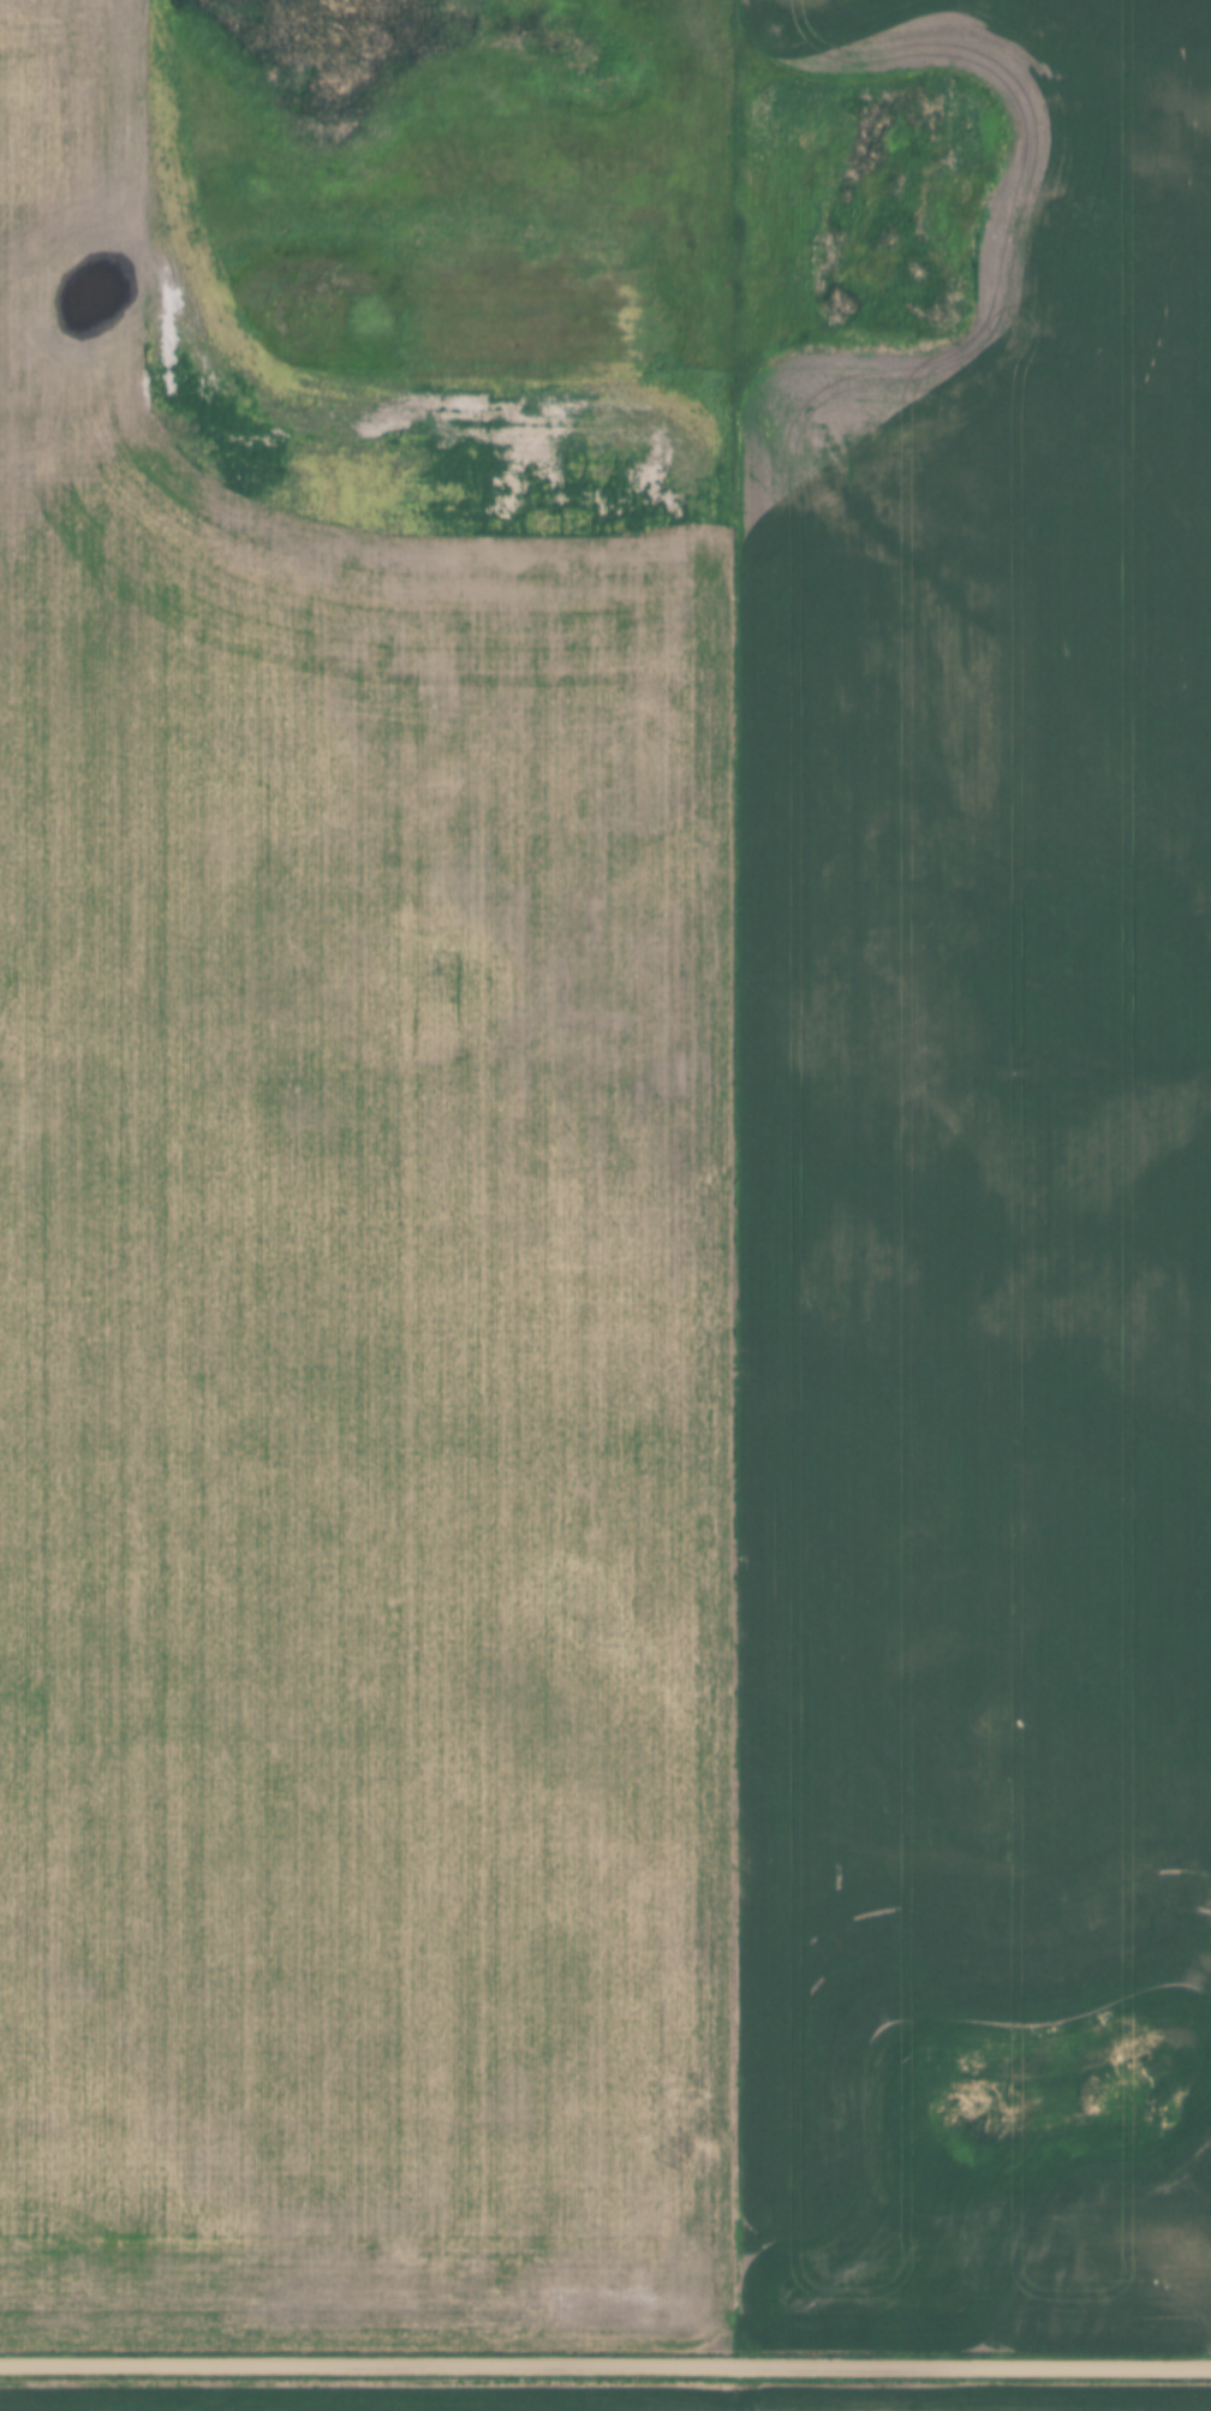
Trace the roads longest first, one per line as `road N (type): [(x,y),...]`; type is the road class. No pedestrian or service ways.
road 1 (residential): [(1210,2369),(0,2368)]

